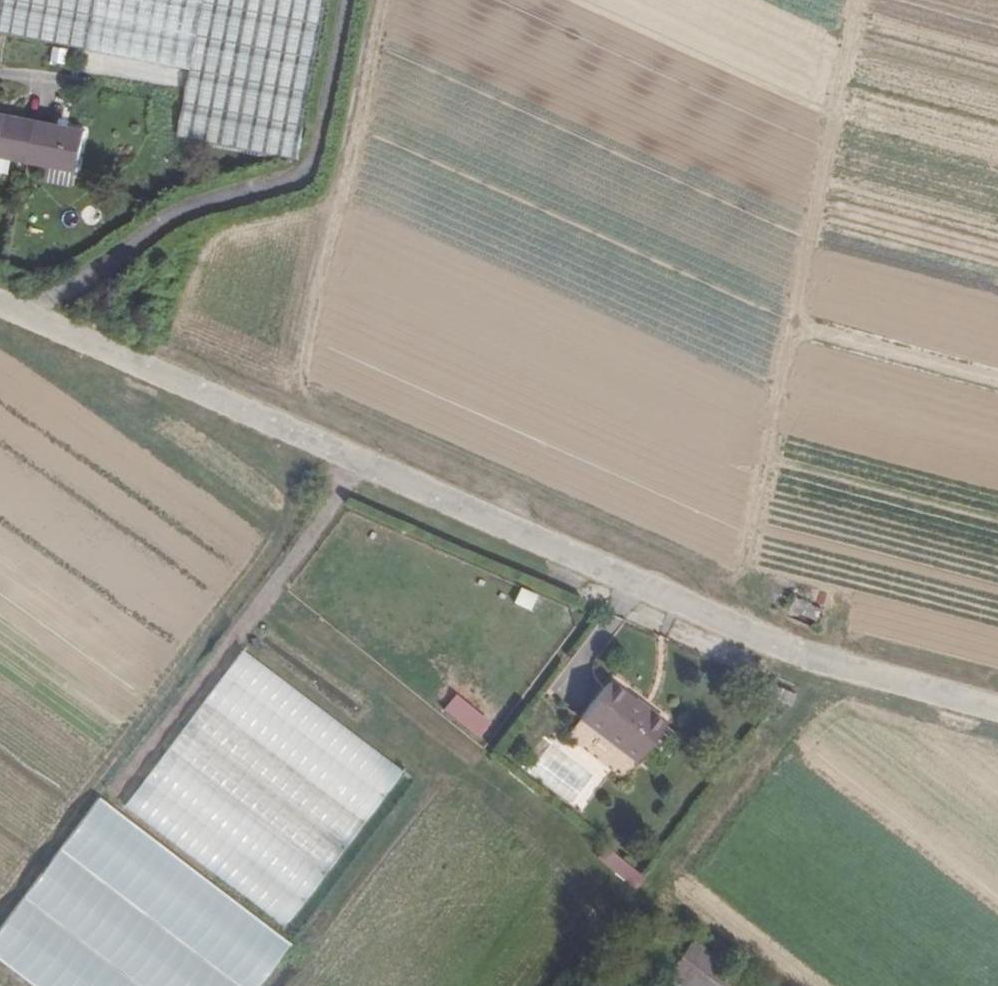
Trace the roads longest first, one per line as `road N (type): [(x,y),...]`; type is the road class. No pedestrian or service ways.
road 1 (residential): [(0,307),(772,655),(997,716)]

